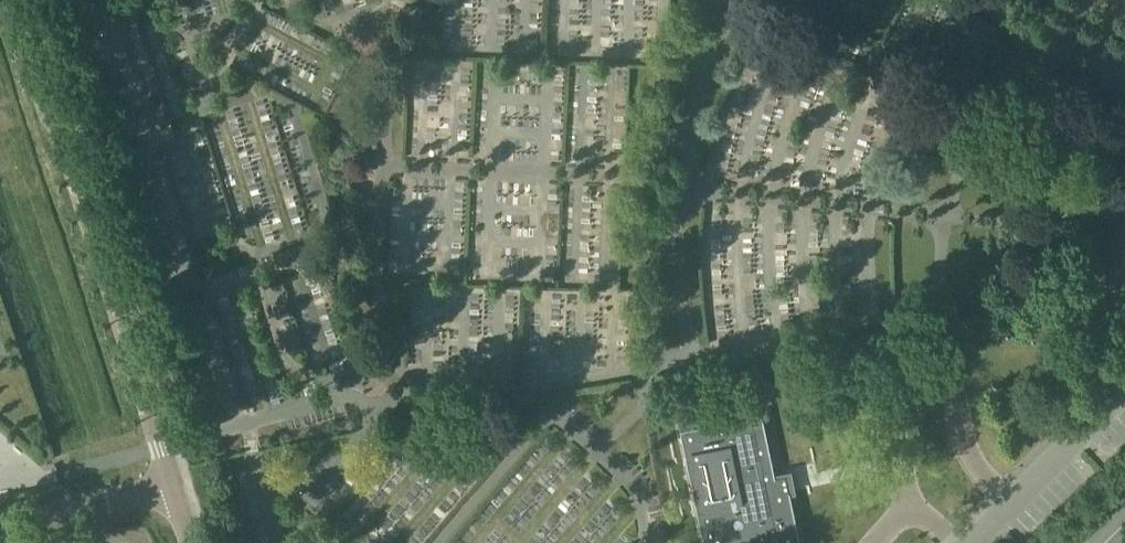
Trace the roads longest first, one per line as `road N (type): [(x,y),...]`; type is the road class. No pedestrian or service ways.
road 1 (residential): [(176,491),(18,0)]
road 2 (residential): [(974,542),(1124,395)]
road 3 (unclassified): [(176,491),(0,527)]

